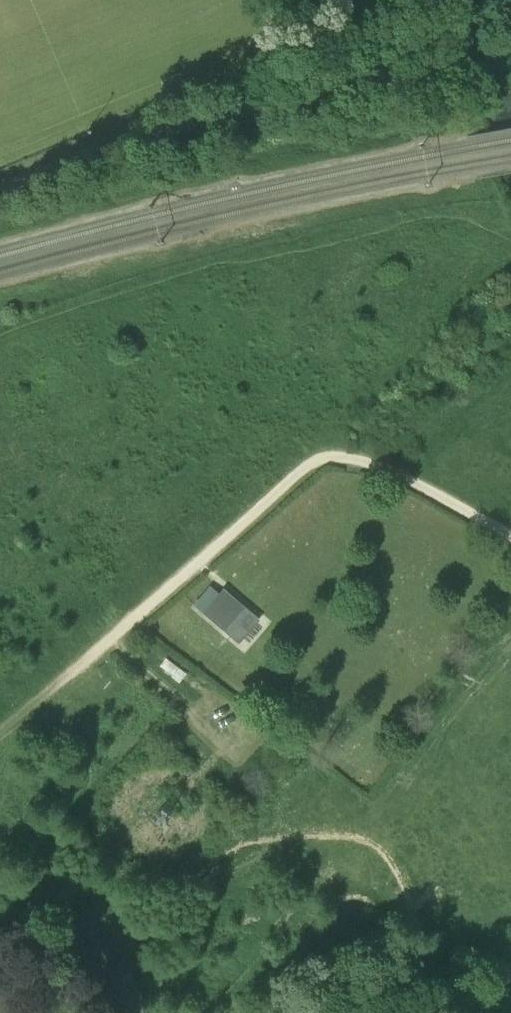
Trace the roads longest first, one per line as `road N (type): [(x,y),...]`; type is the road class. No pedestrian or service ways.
road 1 (track): [(510,537),(372,460),(317,460),(0,733)]

